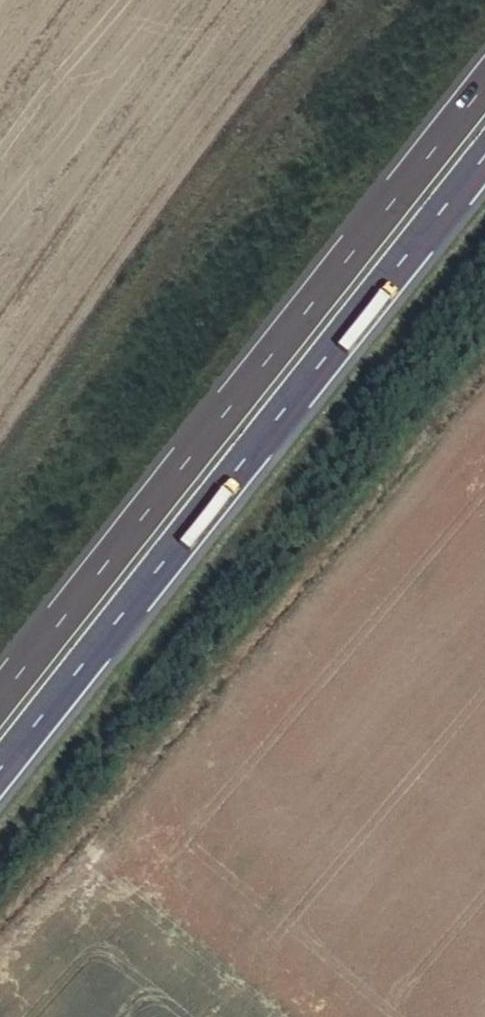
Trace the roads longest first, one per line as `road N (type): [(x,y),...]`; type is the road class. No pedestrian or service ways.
road 1 (motorway): [(0,780),(484,168)]
road 2 (motorway): [(484,93),(0,700)]

